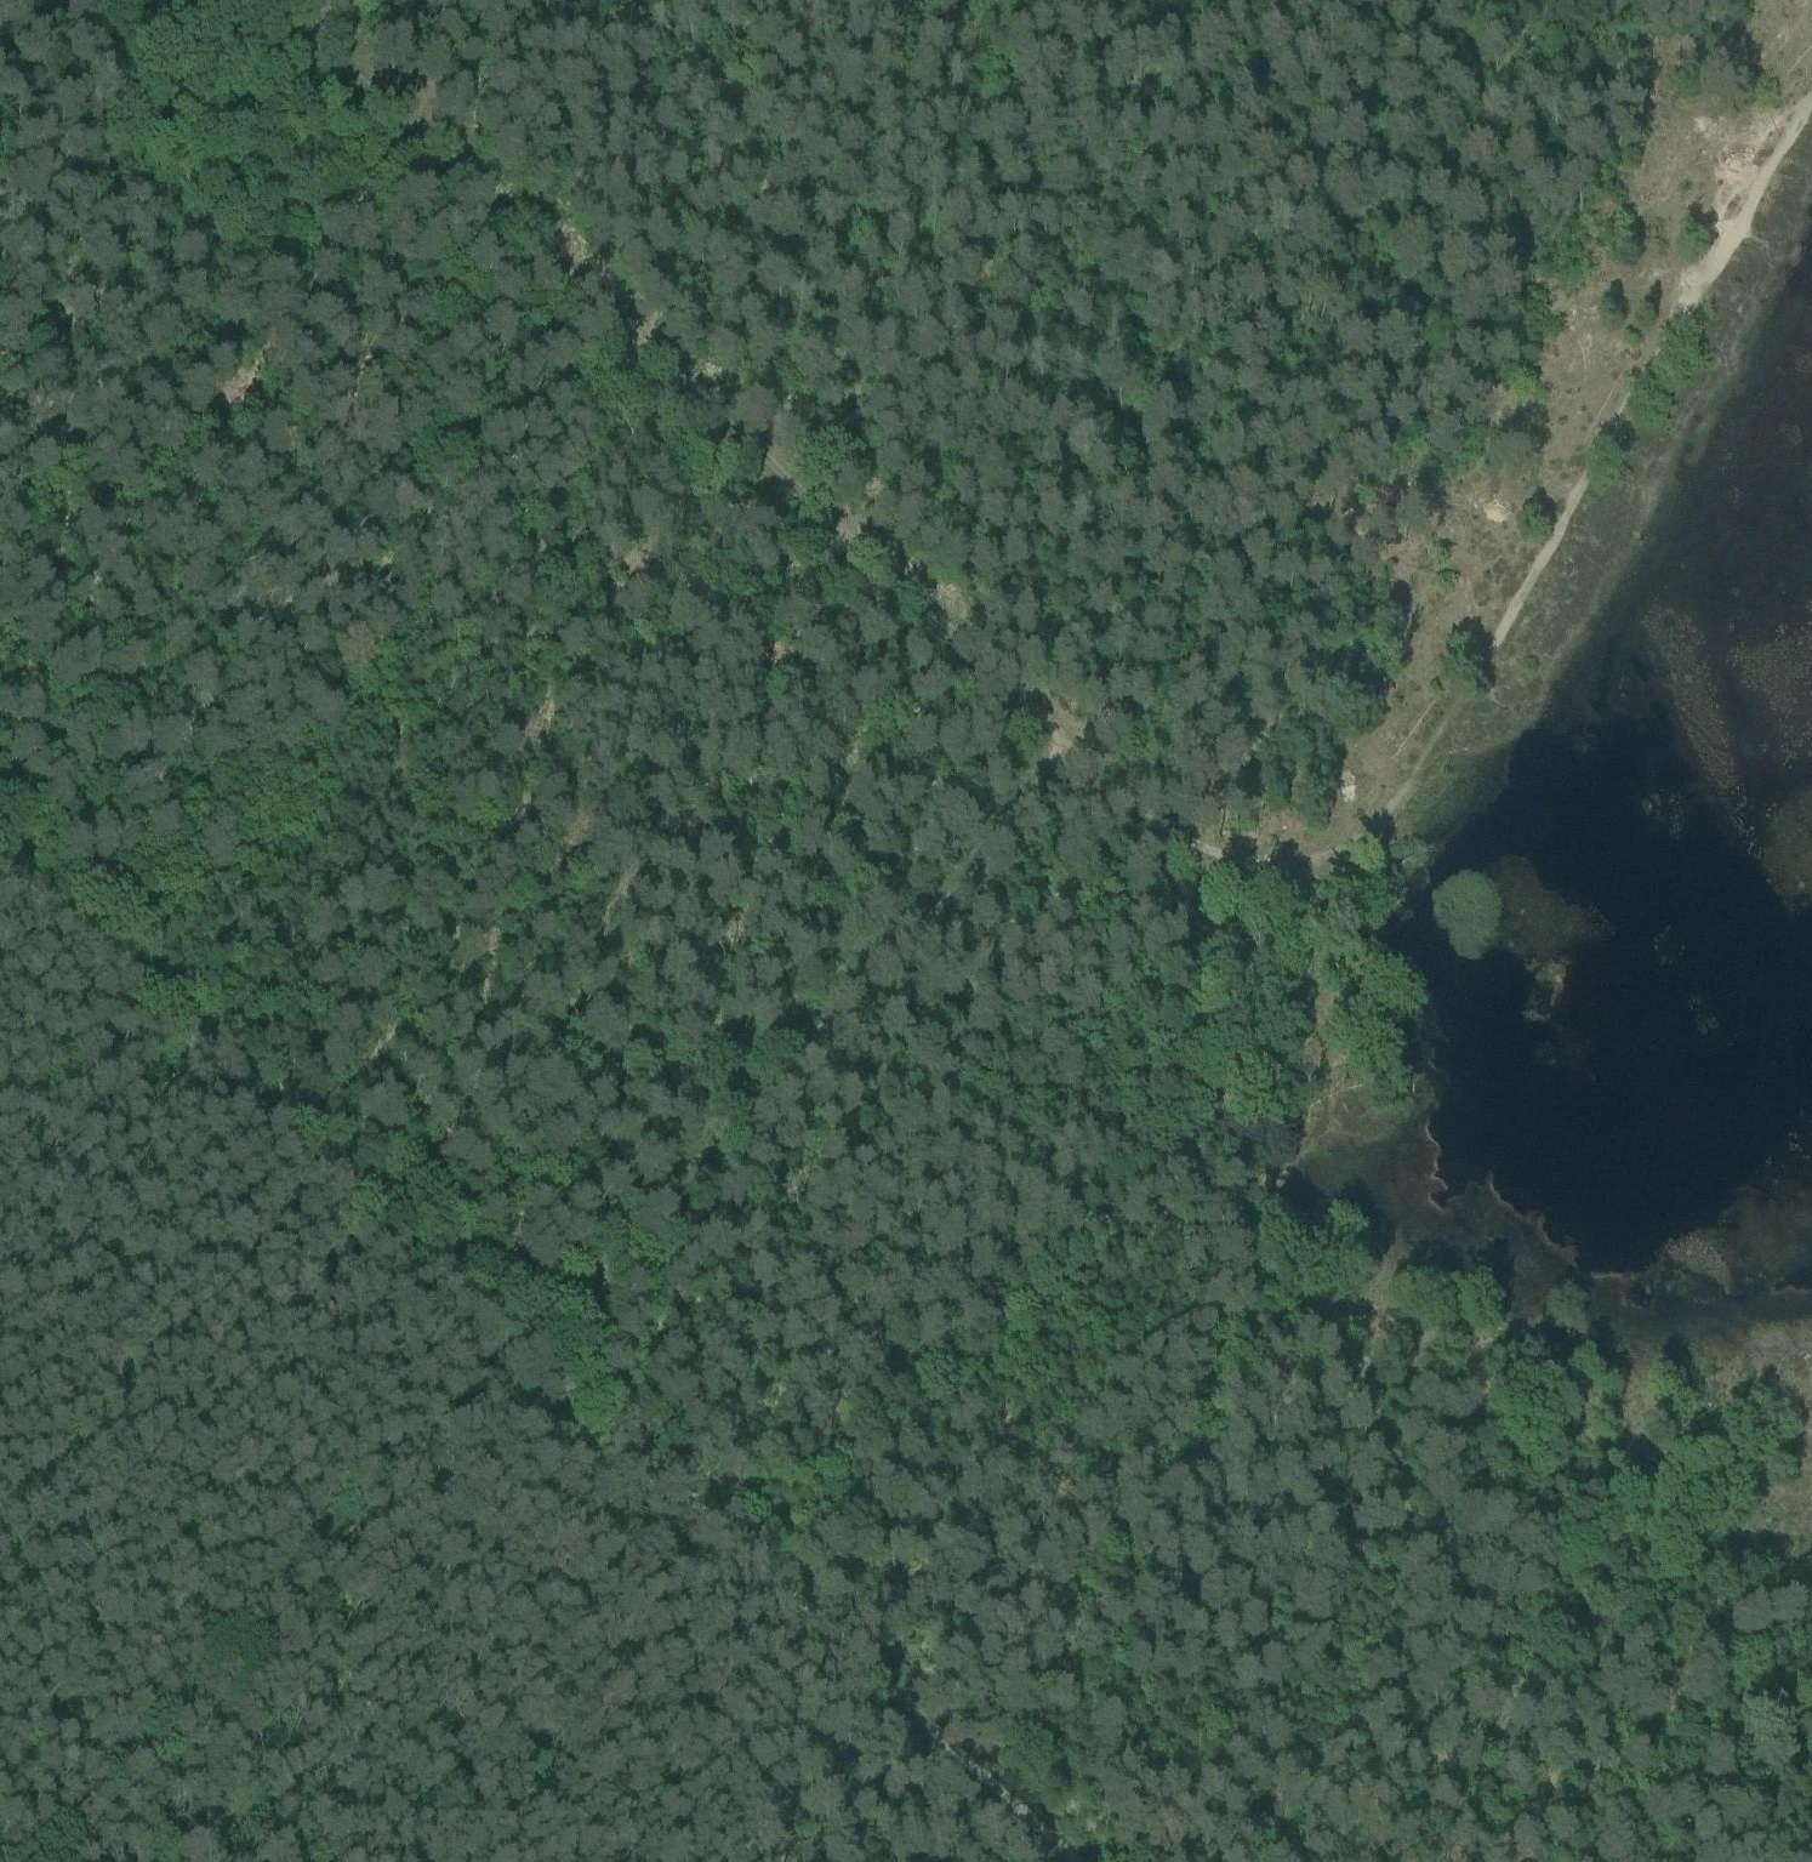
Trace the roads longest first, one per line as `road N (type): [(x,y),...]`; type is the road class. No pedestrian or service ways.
road 1 (track): [(1811,99),(1708,286),(1345,884),(1302,904),(1255,891),(1092,748),(292,0)]
road 2 (track): [(53,1861),(328,1549),(526,1355),(1092,748)]
road 3 (track): [(0,858),(1077,1861)]

